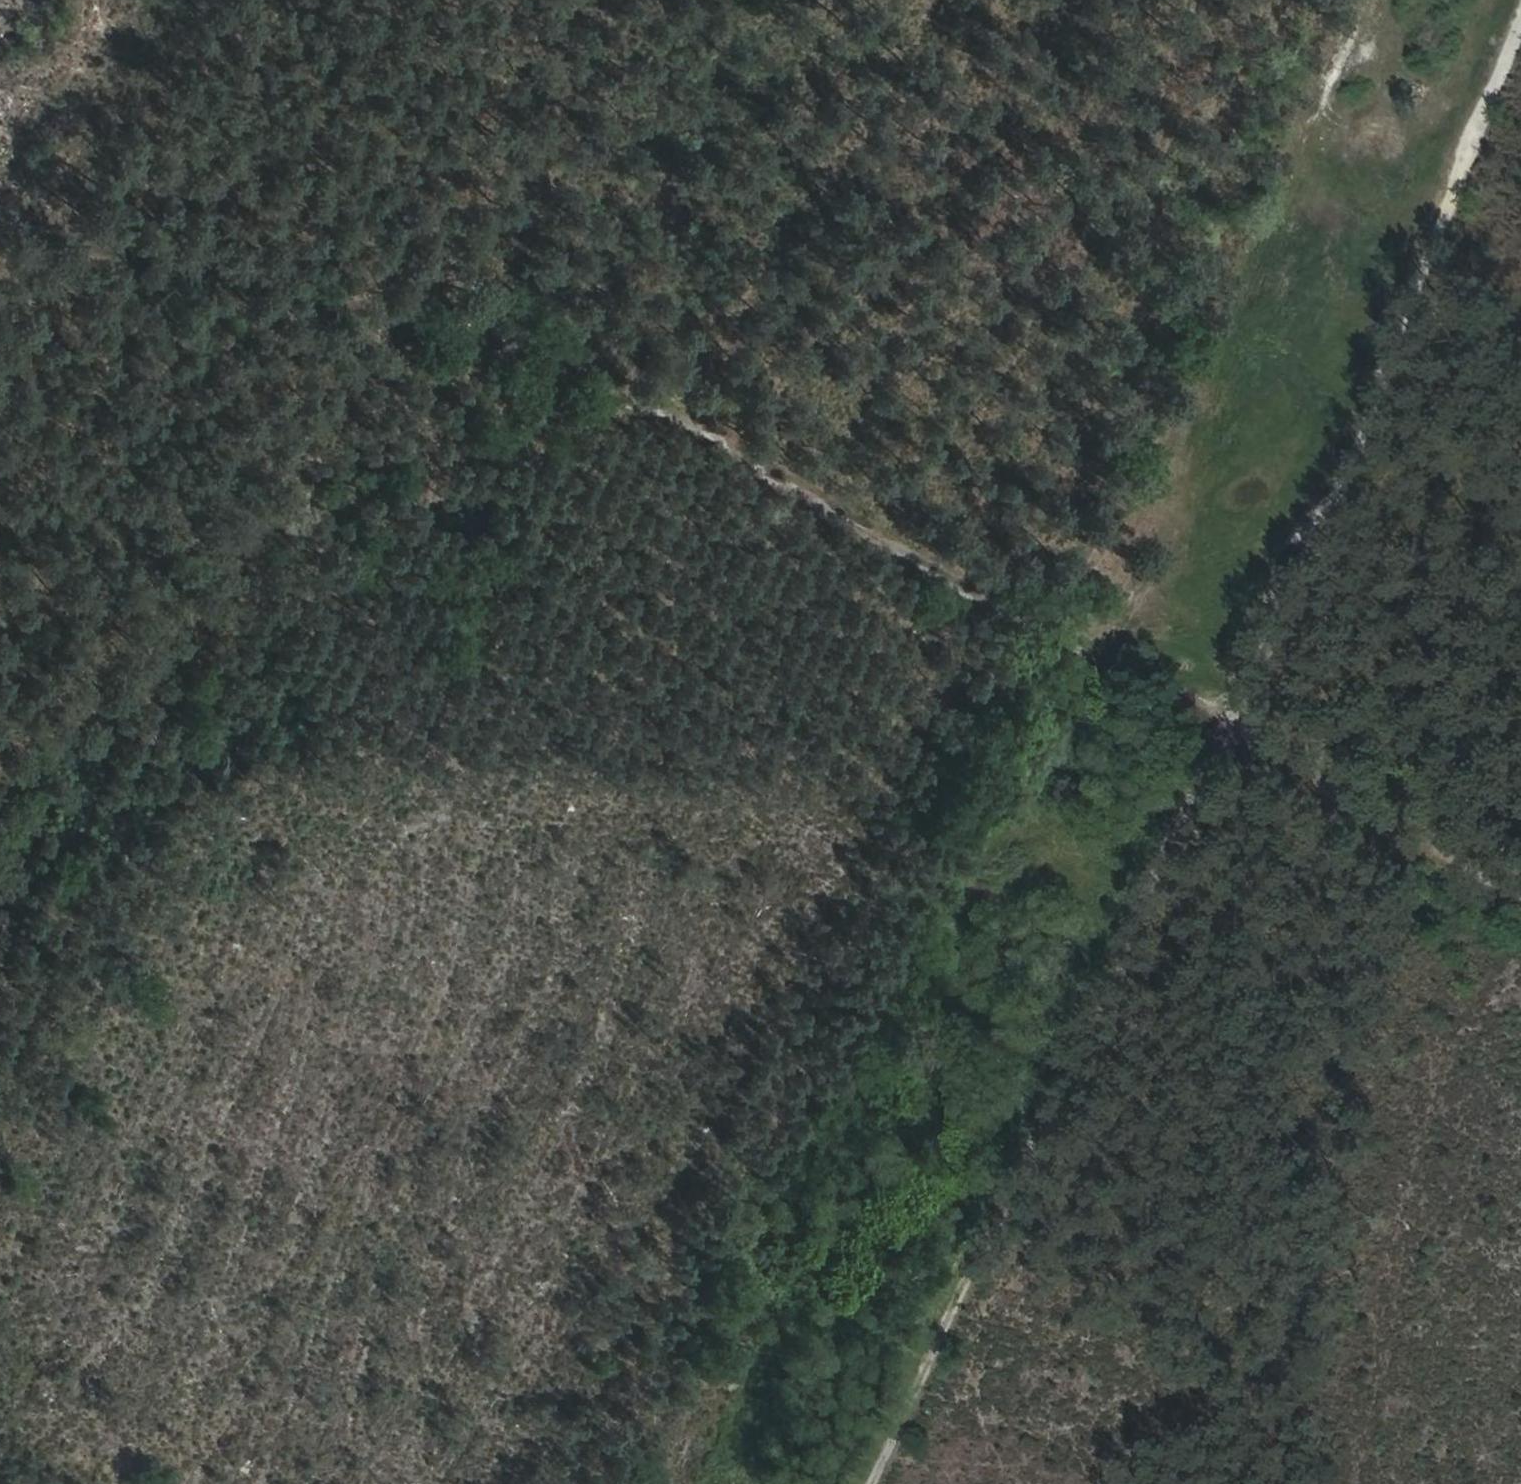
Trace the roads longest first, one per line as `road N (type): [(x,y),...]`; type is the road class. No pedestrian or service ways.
road 1 (track): [(0,204),(508,335),(1229,717),(1520,890)]
road 2 (track): [(864,1483),(1229,717),(1520,54)]

